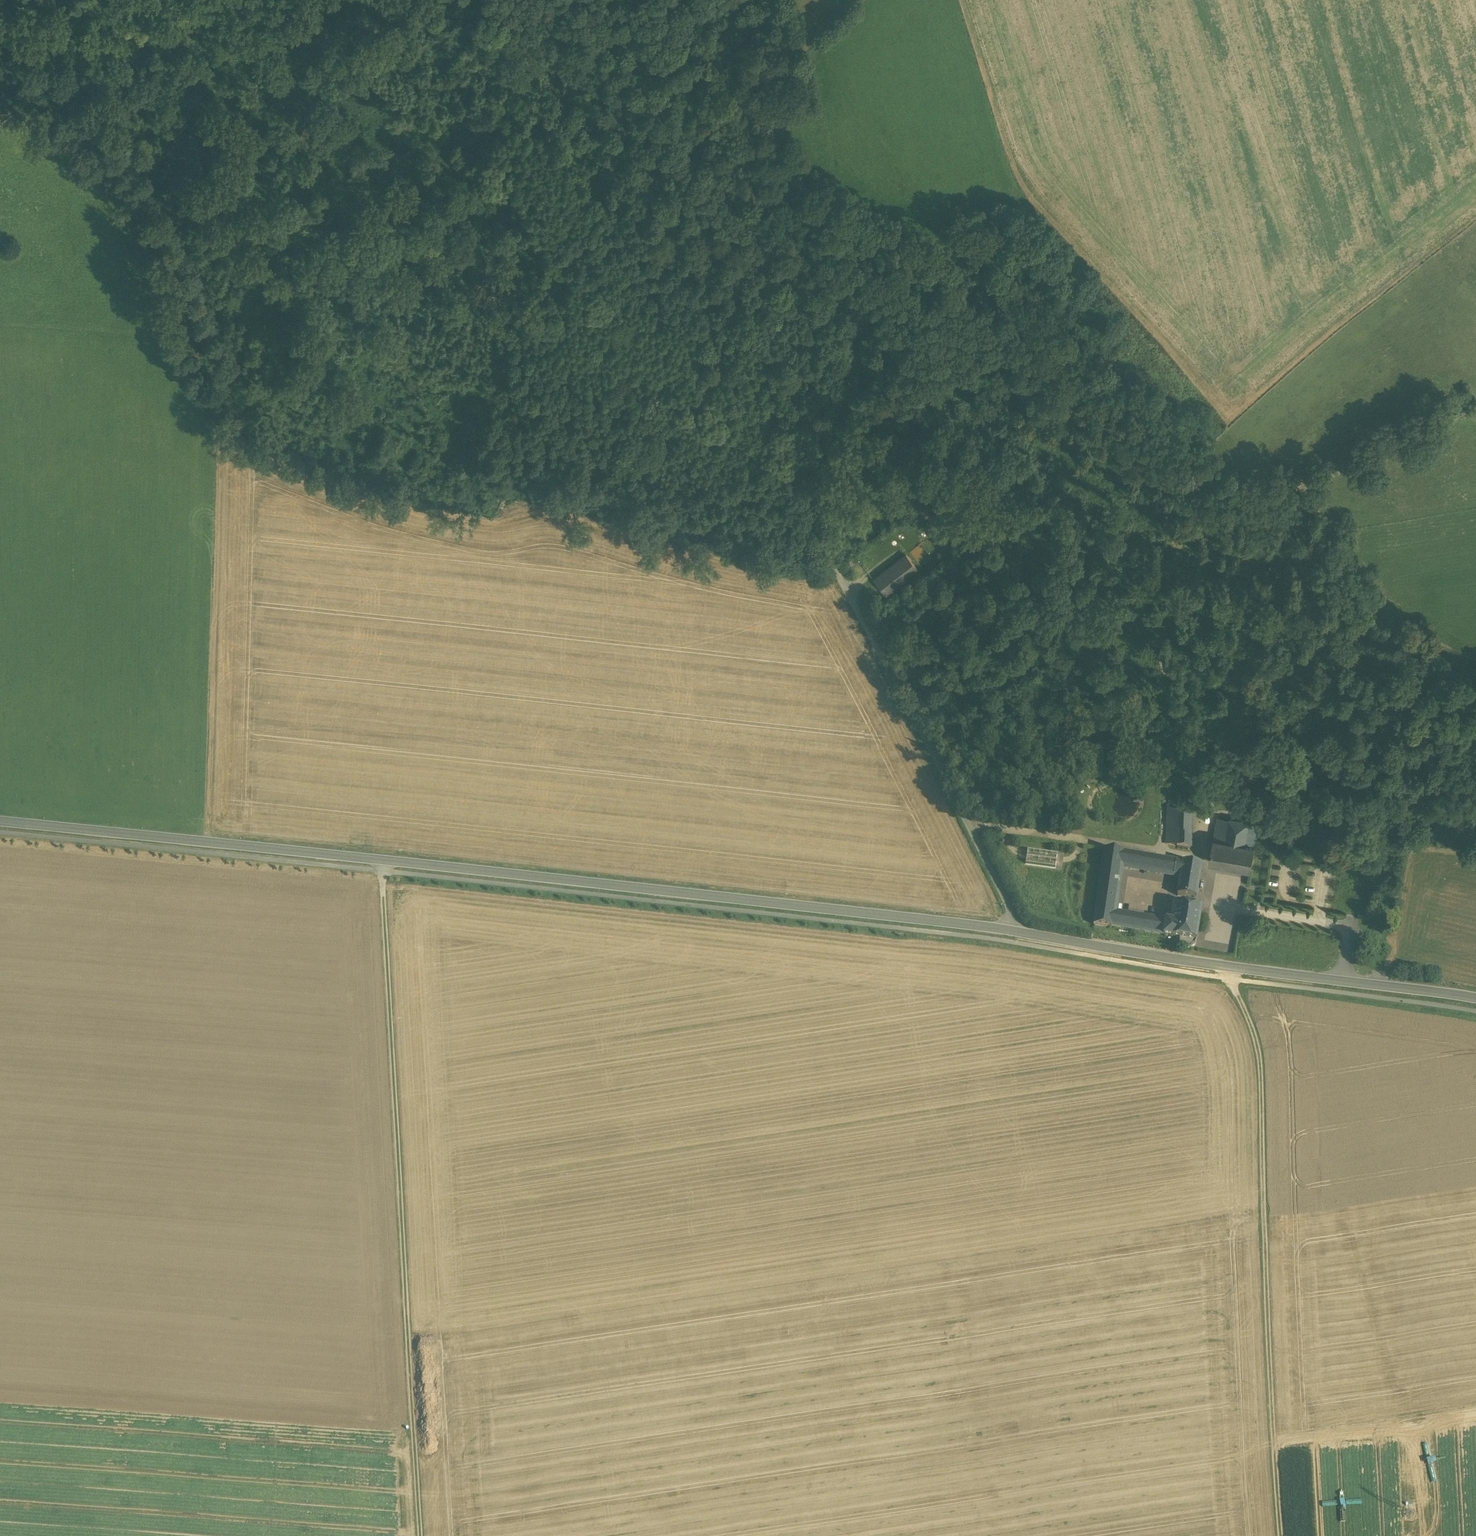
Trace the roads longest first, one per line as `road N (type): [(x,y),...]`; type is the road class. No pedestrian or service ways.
road 1 (secondary): [(0,823),(1011,930),(1225,967),(1475,997)]
road 2 (track): [(380,860),(422,1535)]
road 3 (track): [(856,304),(963,383),(1130,475),(1219,547),(1427,642)]
road 4 (track): [(1279,1535),(1260,1072),(1225,967)]
road 5 (track): [(497,0),(609,43),(659,75),(787,246),(856,304)]
road 6 (track): [(1381,986),(1399,845),(1414,793),(1410,667),(1427,642)]

